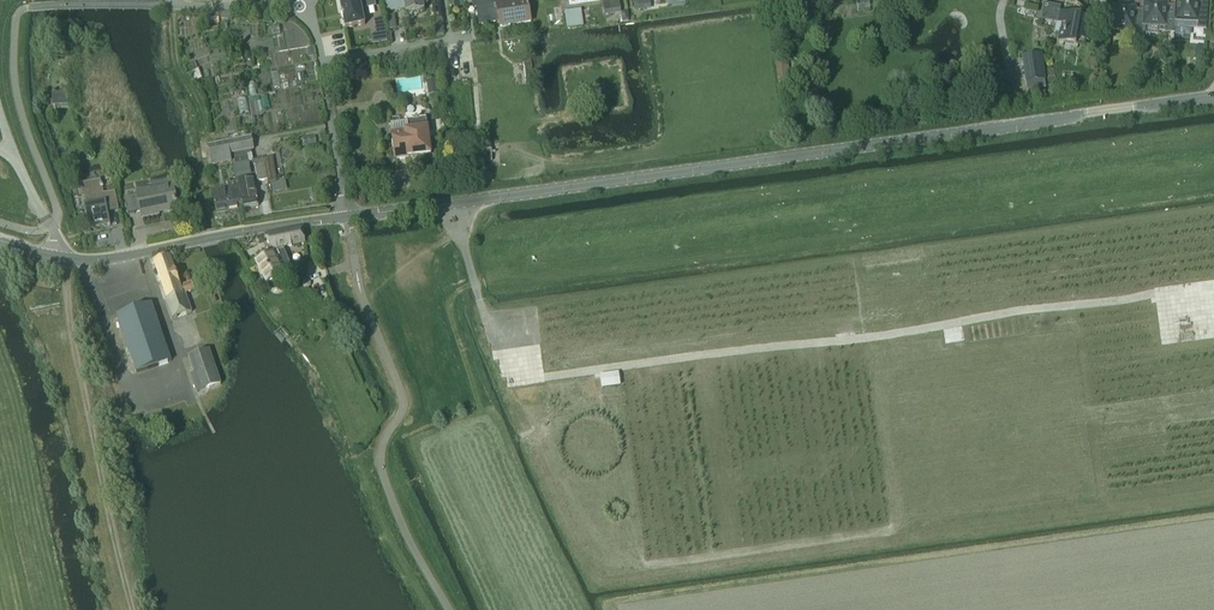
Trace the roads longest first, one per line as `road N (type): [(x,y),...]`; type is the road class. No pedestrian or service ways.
road 1 (tertiary): [(348,217),(1213,97)]
road 2 (track): [(1167,296),(513,382),(478,300)]
road 3 (unclassified): [(322,61),(302,4),(171,0)]
road 4 (unclassified): [(348,217),(322,61)]
road 5 (track): [(174,4),(174,62),(201,109),(205,135)]
road 6 (tertiary): [(62,259),(114,258),(198,240)]
road 7 (tertiary): [(222,235),(348,217)]
road 8 (residential): [(322,61),(445,43)]

